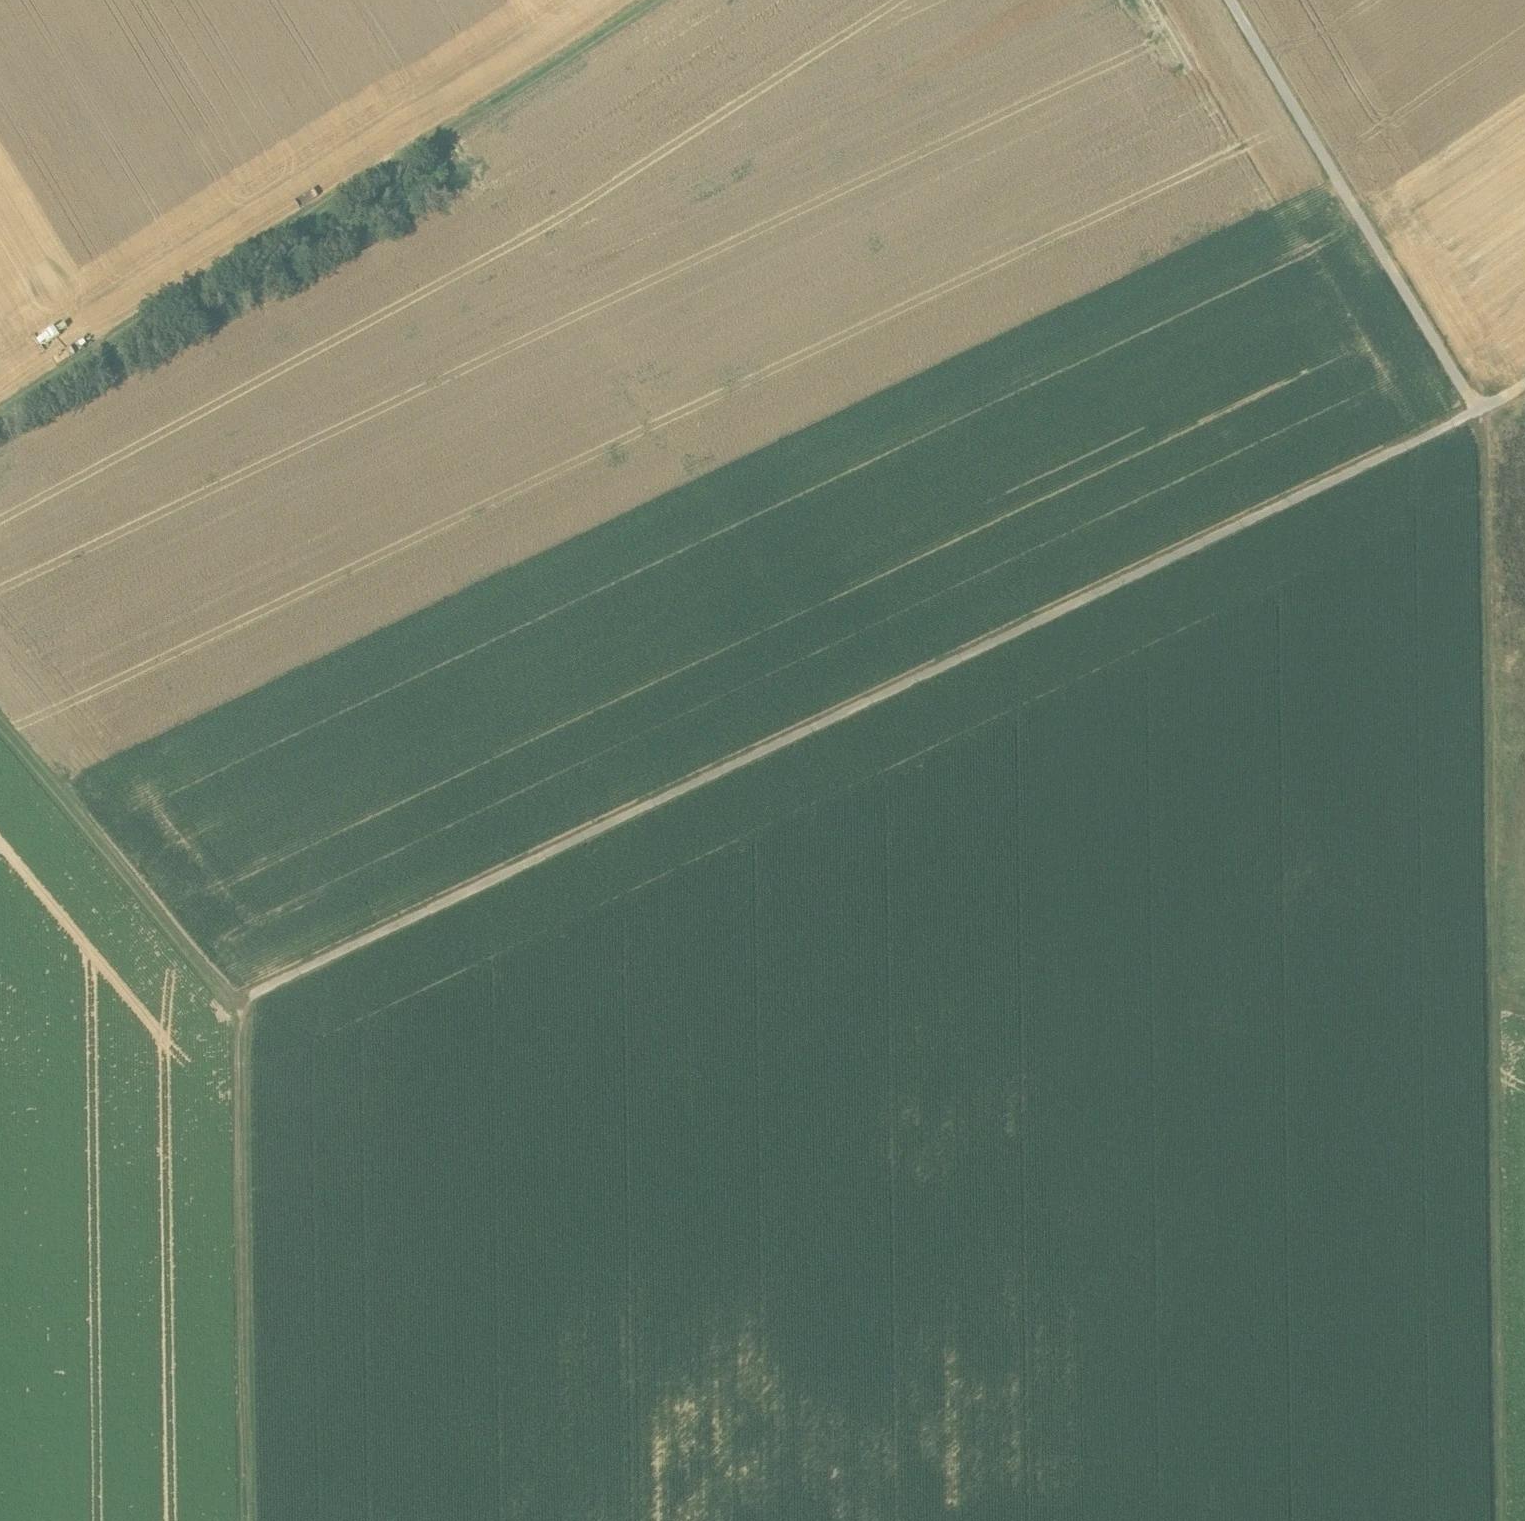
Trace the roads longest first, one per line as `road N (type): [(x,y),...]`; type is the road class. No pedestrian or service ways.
road 1 (track): [(1524,383),(1478,414),(254,995)]
road 2 (track): [(0,413),(660,0)]
road 3 (track): [(246,1520),(239,1084),(242,1022),(254,995)]
road 4 (track): [(1229,0),(1478,414)]
road 5 (track): [(0,727),(229,1000),(247,1006)]

